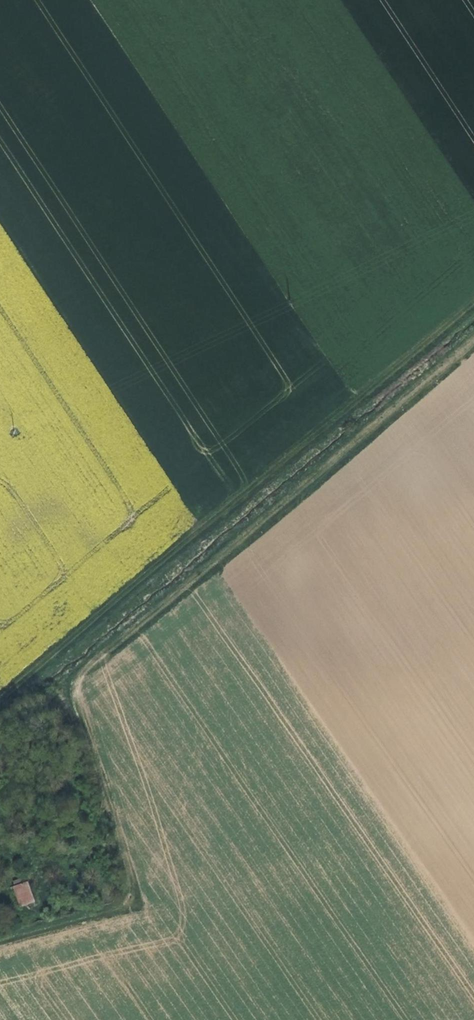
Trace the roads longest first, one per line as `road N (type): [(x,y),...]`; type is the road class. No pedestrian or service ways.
road 1 (track): [(0,709),(473,298)]
road 2 (track): [(473,342),(79,676)]

